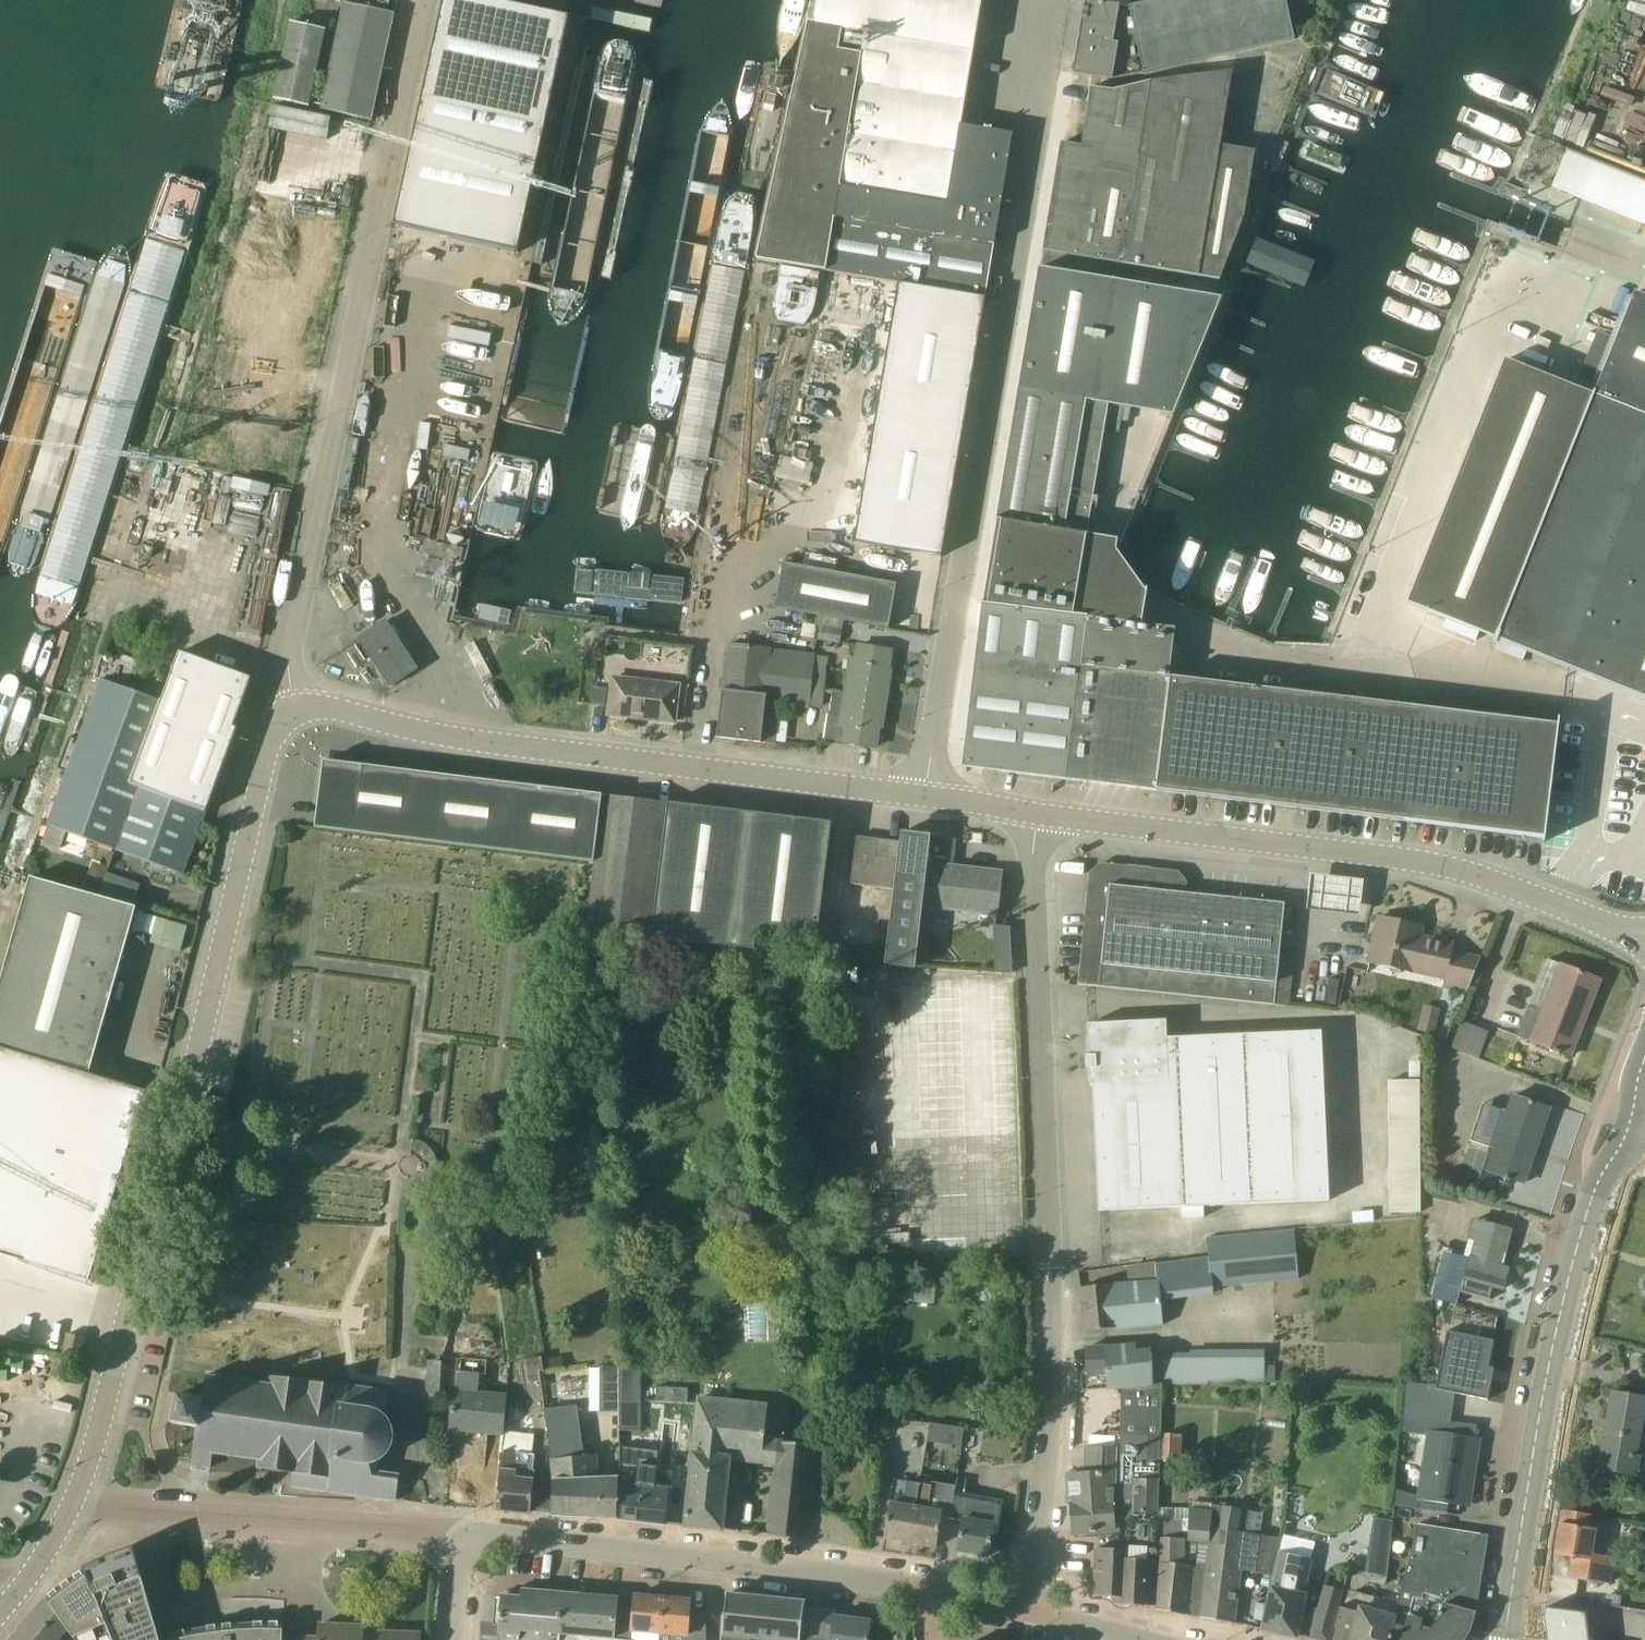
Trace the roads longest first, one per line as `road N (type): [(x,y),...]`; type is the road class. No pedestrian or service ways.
road 1 (unclassified): [(76,1503),(116,1383),(274,735),(295,709)]
road 2 (unclassified): [(926,797),(1057,0)]
road 3 (unclassified): [(1031,1610),(1051,1388),(1033,812)]
road 4 (unclassified): [(295,709),(289,660),(419,0)]
road 5 (unclassified): [(926,797),(436,737),(334,708),(295,709)]
road 6 (unclassified): [(1644,936),(1400,859),(1033,812)]
road 7 (tertiary): [(1504,1639),(1557,1329),(1595,1192),(1629,1127)]
road 8 (unclassified): [(933,1594),(553,1544),(469,1545)]
road 9 (unclassified): [(76,1503),(441,1531),(469,1545)]

